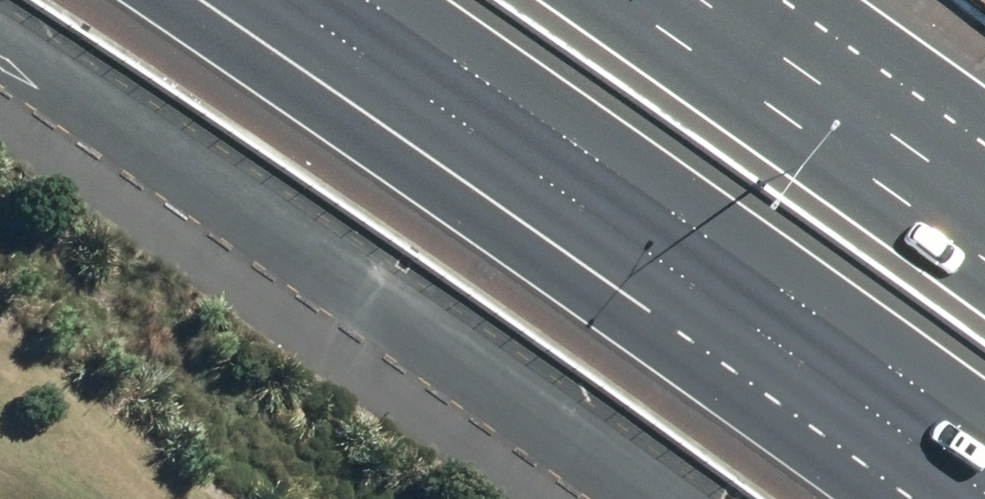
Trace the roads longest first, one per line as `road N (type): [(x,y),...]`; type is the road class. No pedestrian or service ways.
road 1 (unclassified): [(642,498),(413,331),(0,51)]
road 2 (motorway): [(984,433),(365,0)]
road 3 (motorway): [(613,0),(984,264)]

